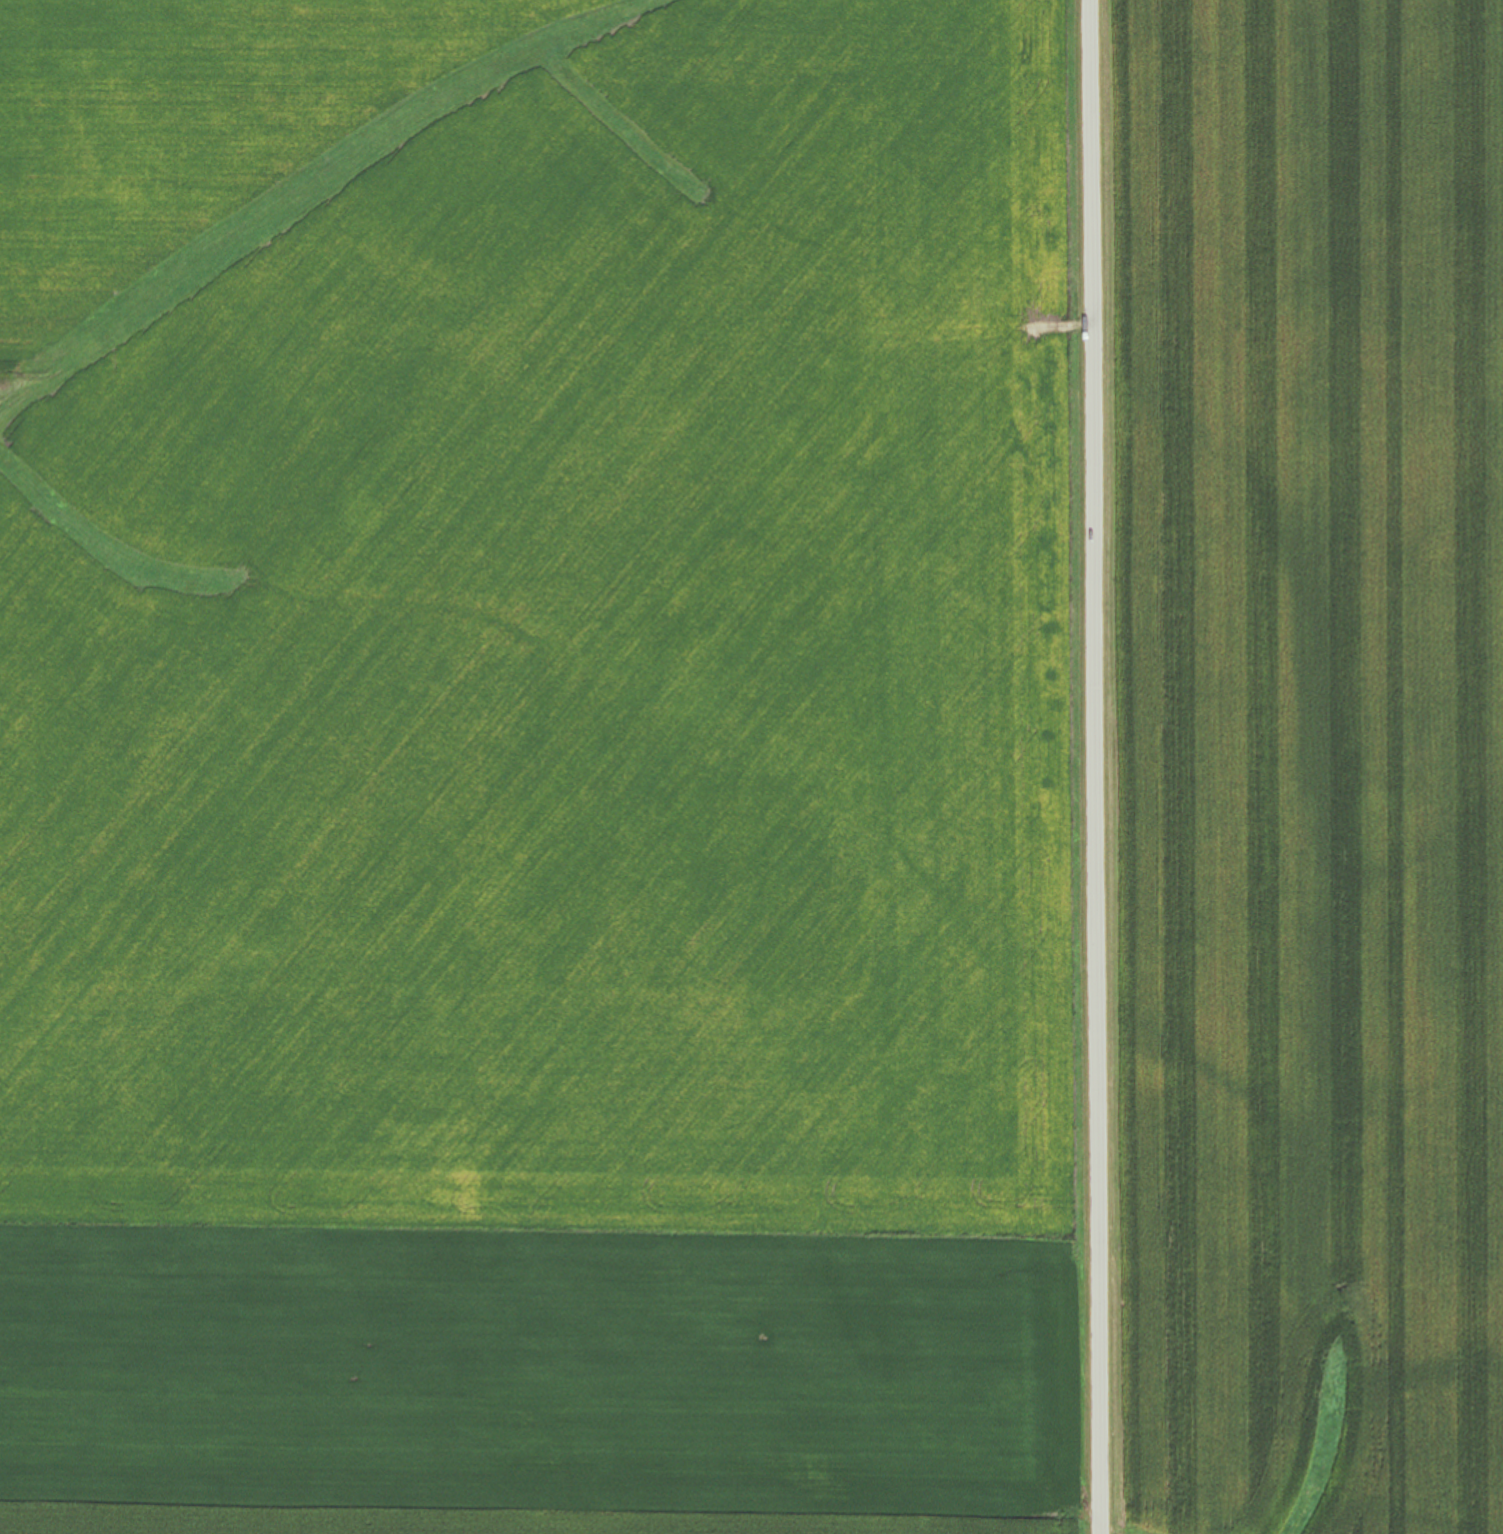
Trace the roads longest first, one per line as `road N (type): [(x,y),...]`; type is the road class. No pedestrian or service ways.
road 1 (residential): [(1093,1533),(1078,0)]

